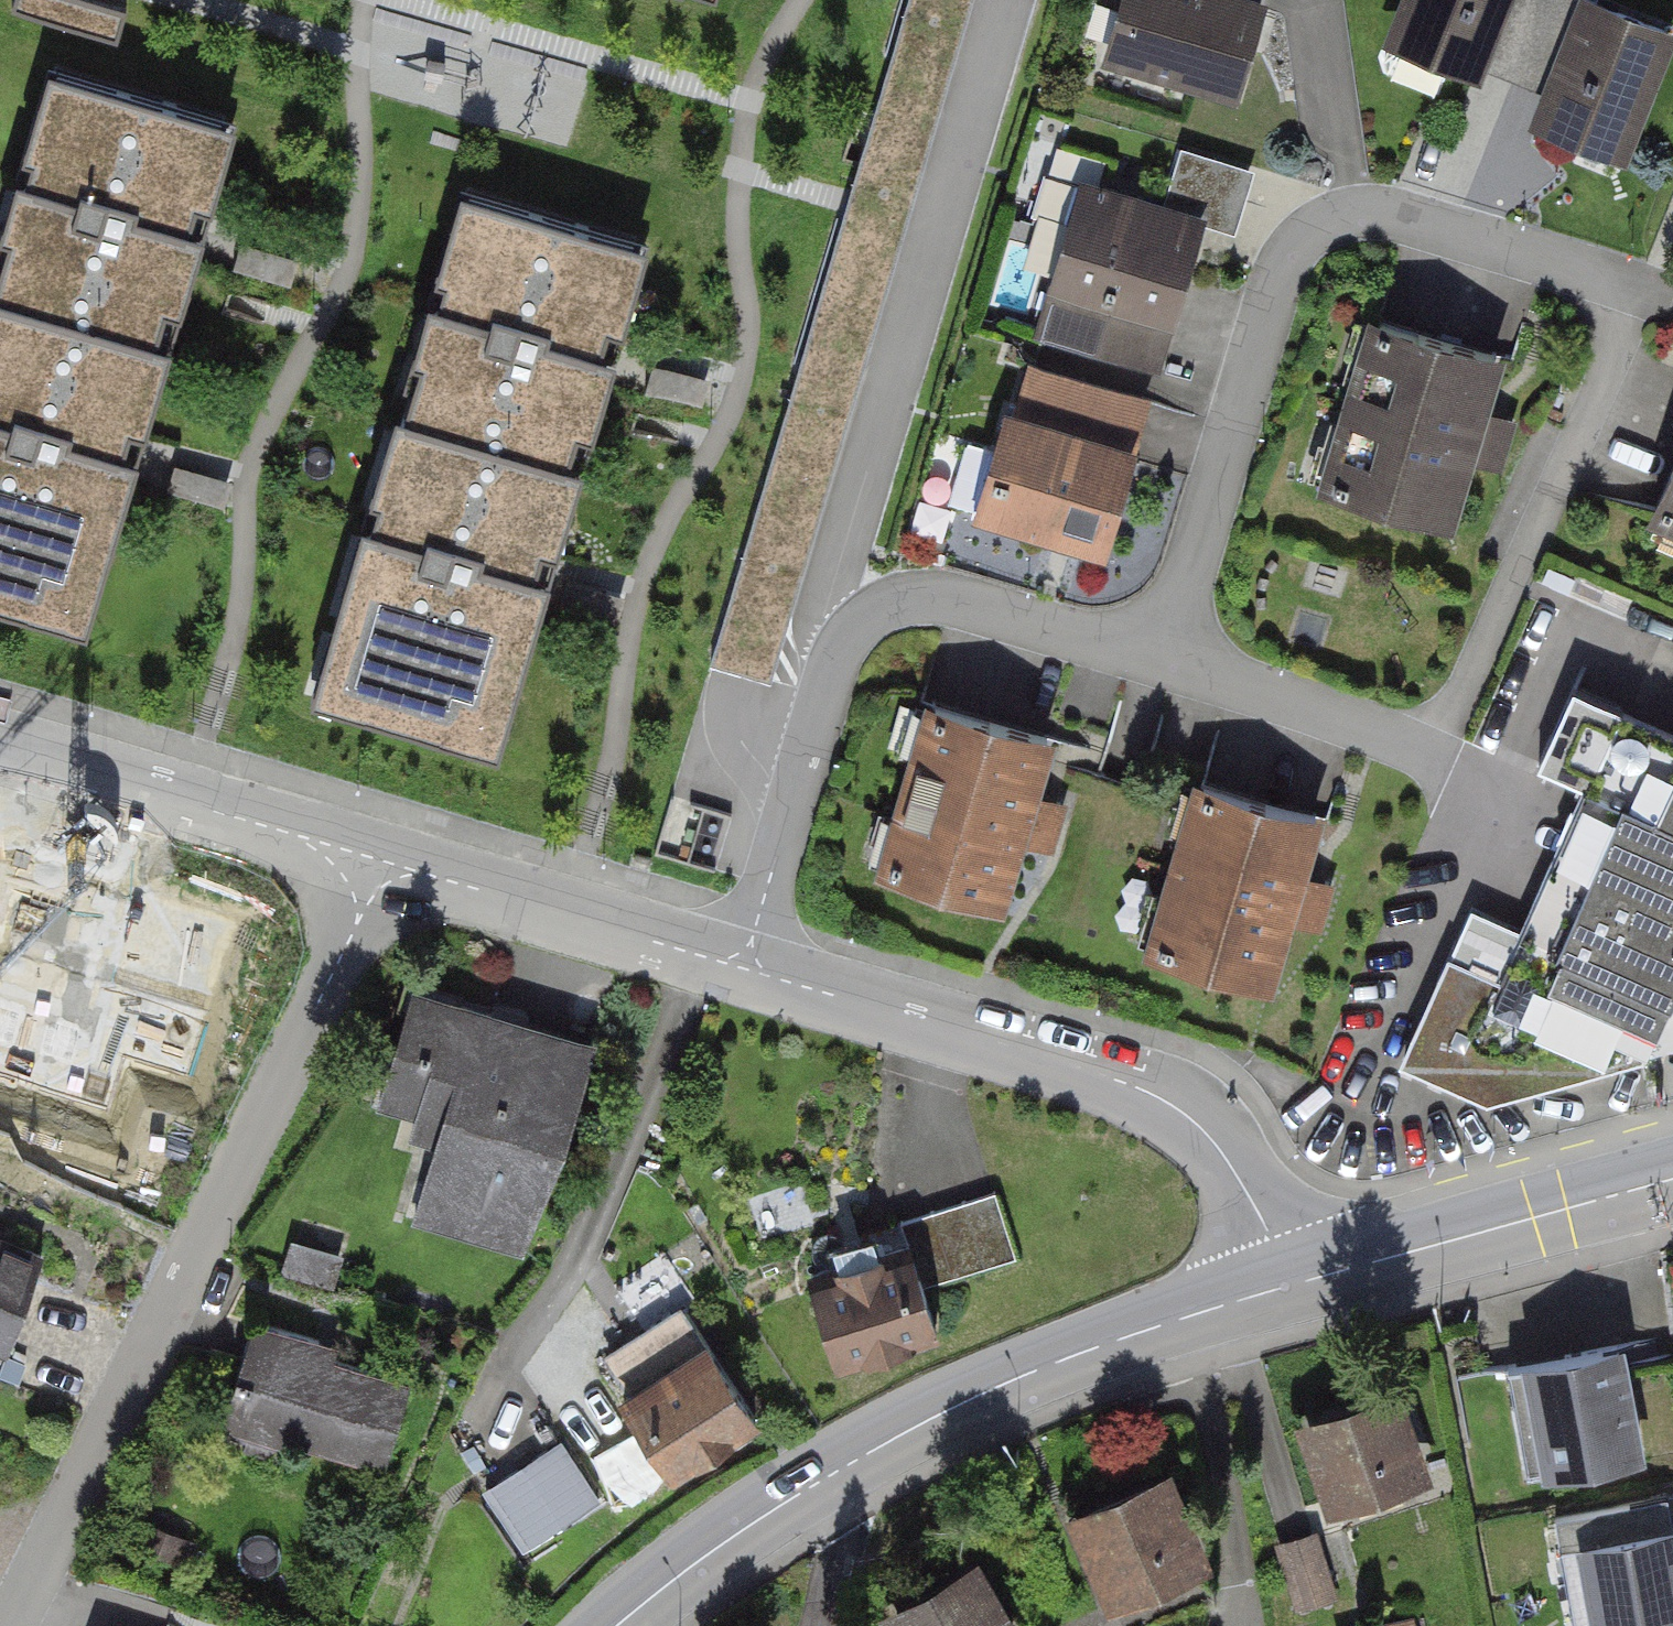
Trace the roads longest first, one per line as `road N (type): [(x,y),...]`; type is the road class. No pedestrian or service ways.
road 1 (residential): [(1429,757),(1648,288),(1393,214),(1368,211),(1320,222),(1280,270),(1161,660)]
road 2 (residential): [(12,1625),(114,1441),(384,859)]
road 3 (secondary): [(1289,1288),(1064,1361),(940,1416),(848,1466),(612,1625)]
road 4 (residential): [(1008,0),(824,596),(839,654)]
road 5 (residential): [(749,971),(1172,1098),(1232,1156),(1289,1288)]
road 6 (residential): [(0,750),(384,859)]
road 7 (secondary): [(1672,1182),(1289,1288)]
road 8 (residential): [(384,859),(749,971)]
road 9 (residential): [(839,654),(880,605),(933,595),(1161,660)]
road 10 (residential): [(749,971),(839,654)]
road 11 (residential): [(1161,660),(1367,727),(1429,757)]

